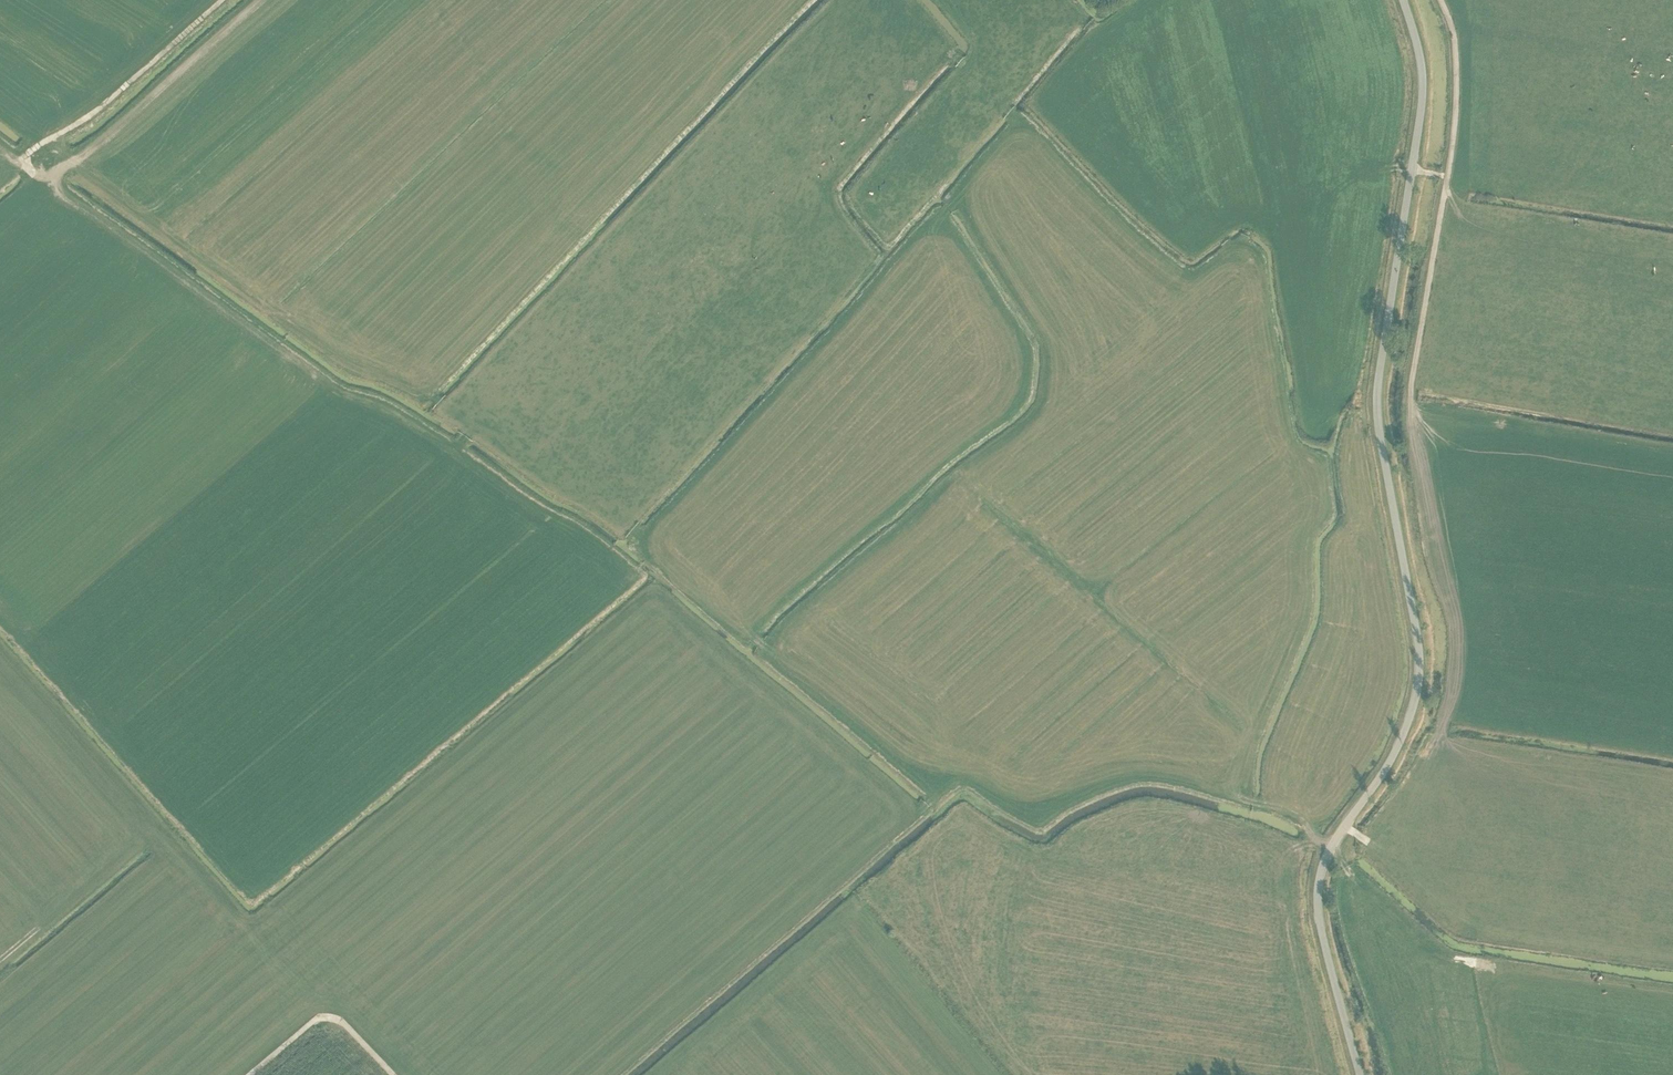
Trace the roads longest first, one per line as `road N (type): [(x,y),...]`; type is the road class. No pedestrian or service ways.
road 1 (unclassified): [(1359,1074),(1315,908),(1330,851),(1407,729),(1422,678),(1372,408),(1422,90),(1403,0)]

